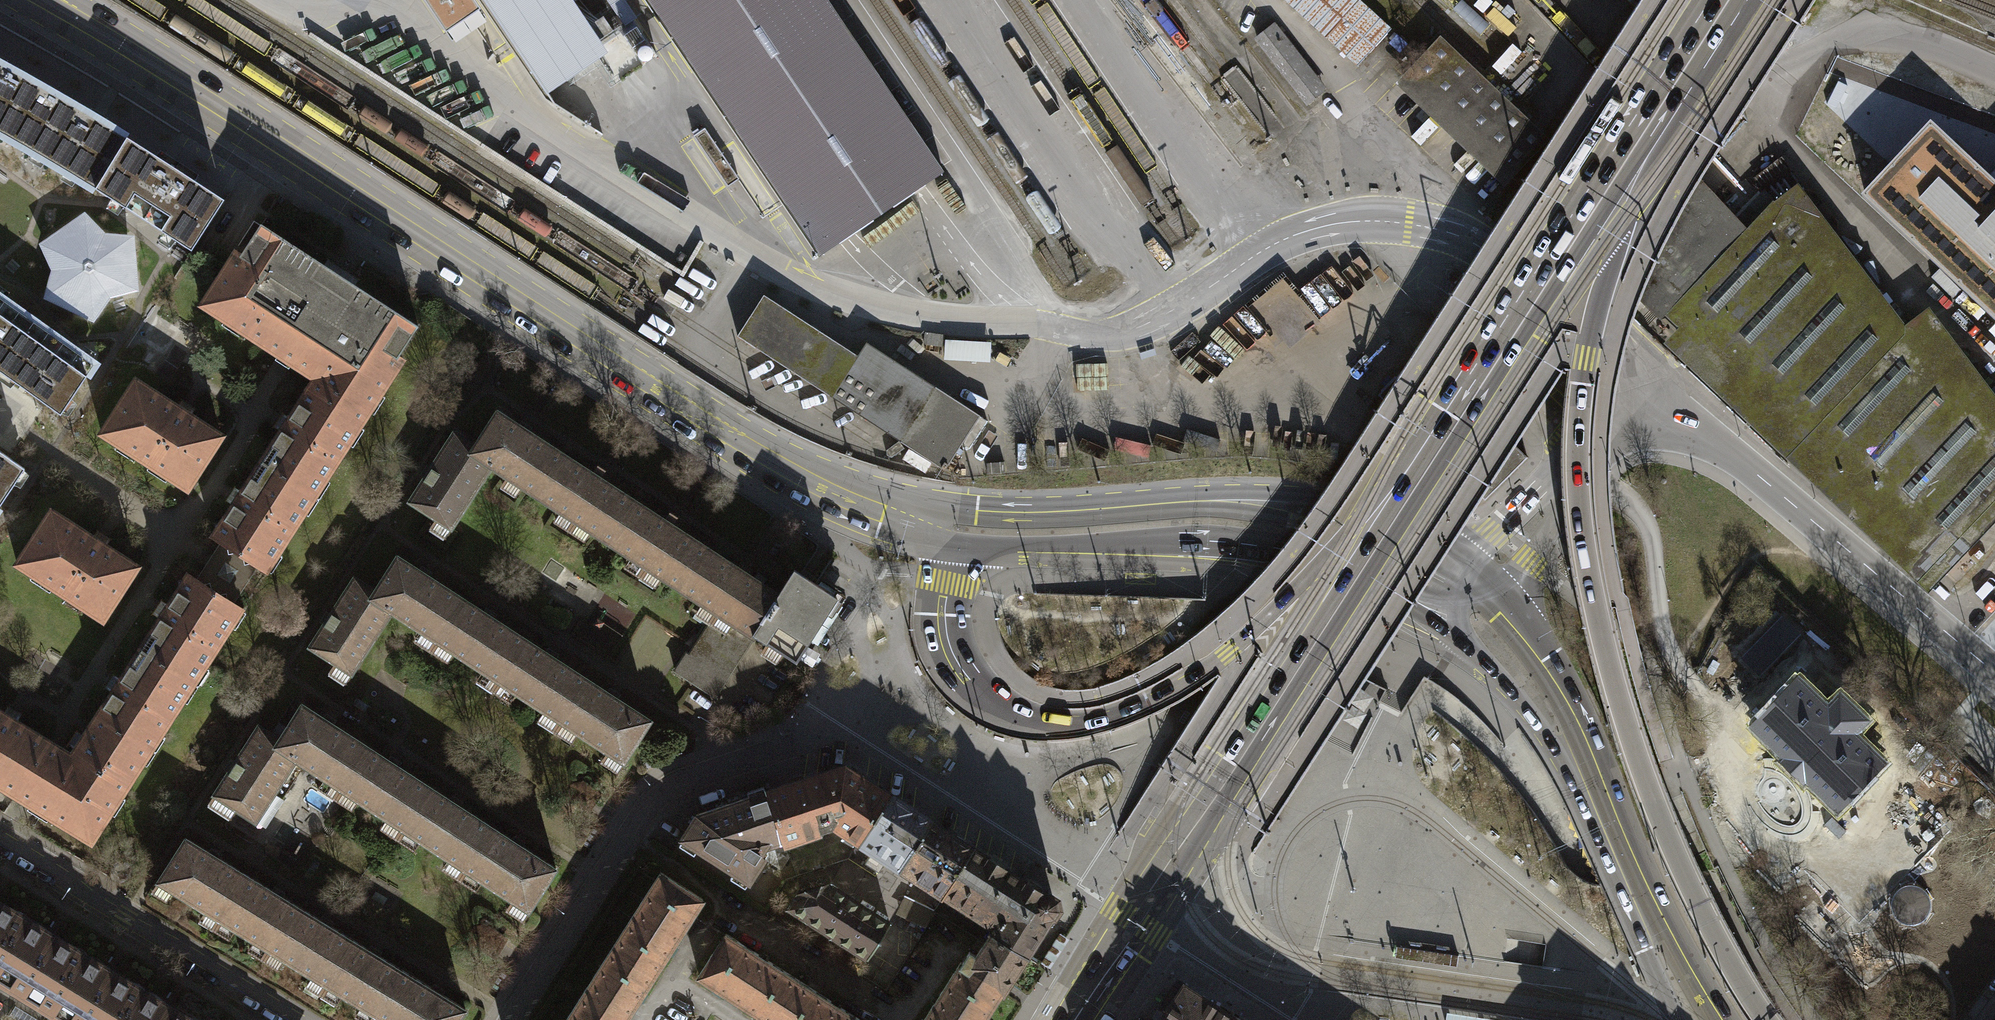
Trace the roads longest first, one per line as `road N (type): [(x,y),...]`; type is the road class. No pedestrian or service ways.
road 1 (tertiary): [(1723,1019),(1675,939),(1553,681),(1504,607),(1428,535),(1340,500),(1259,492),(977,515),(939,525)]
road 2 (tertiary): [(37,0),(712,422),(831,490),(939,525)]
road 3 (primary): [(939,525),(968,543),(1015,551),(1277,549),(1375,583),(1439,617),(1547,739),(1675,1019)]
road 4 (primary): [(1768,1019),(1701,902),(1636,749),(1594,593),(1581,504),(1581,399),(1599,300),(1677,111)]
road 5 (secondary): [(1177,850),(1215,818),(1583,240),(1677,111)]
road 6 (primary): [(1398,474),(1228,652),(1159,696),(1074,723),(1007,711),(953,665),(938,615),(939,525)]
road 7 (primary): [(1705,0),(1398,474)]
road 8 (residential): [(510,1019),(658,794),(837,726)]
road 9 (secondary): [(1398,474),(1190,805),(1177,850)]
road 10 (residential): [(0,839),(295,1019)]
road 11 (secondary): [(1177,850),(1068,1019)]
road 12 (primary): [(1677,111),(1748,0)]

